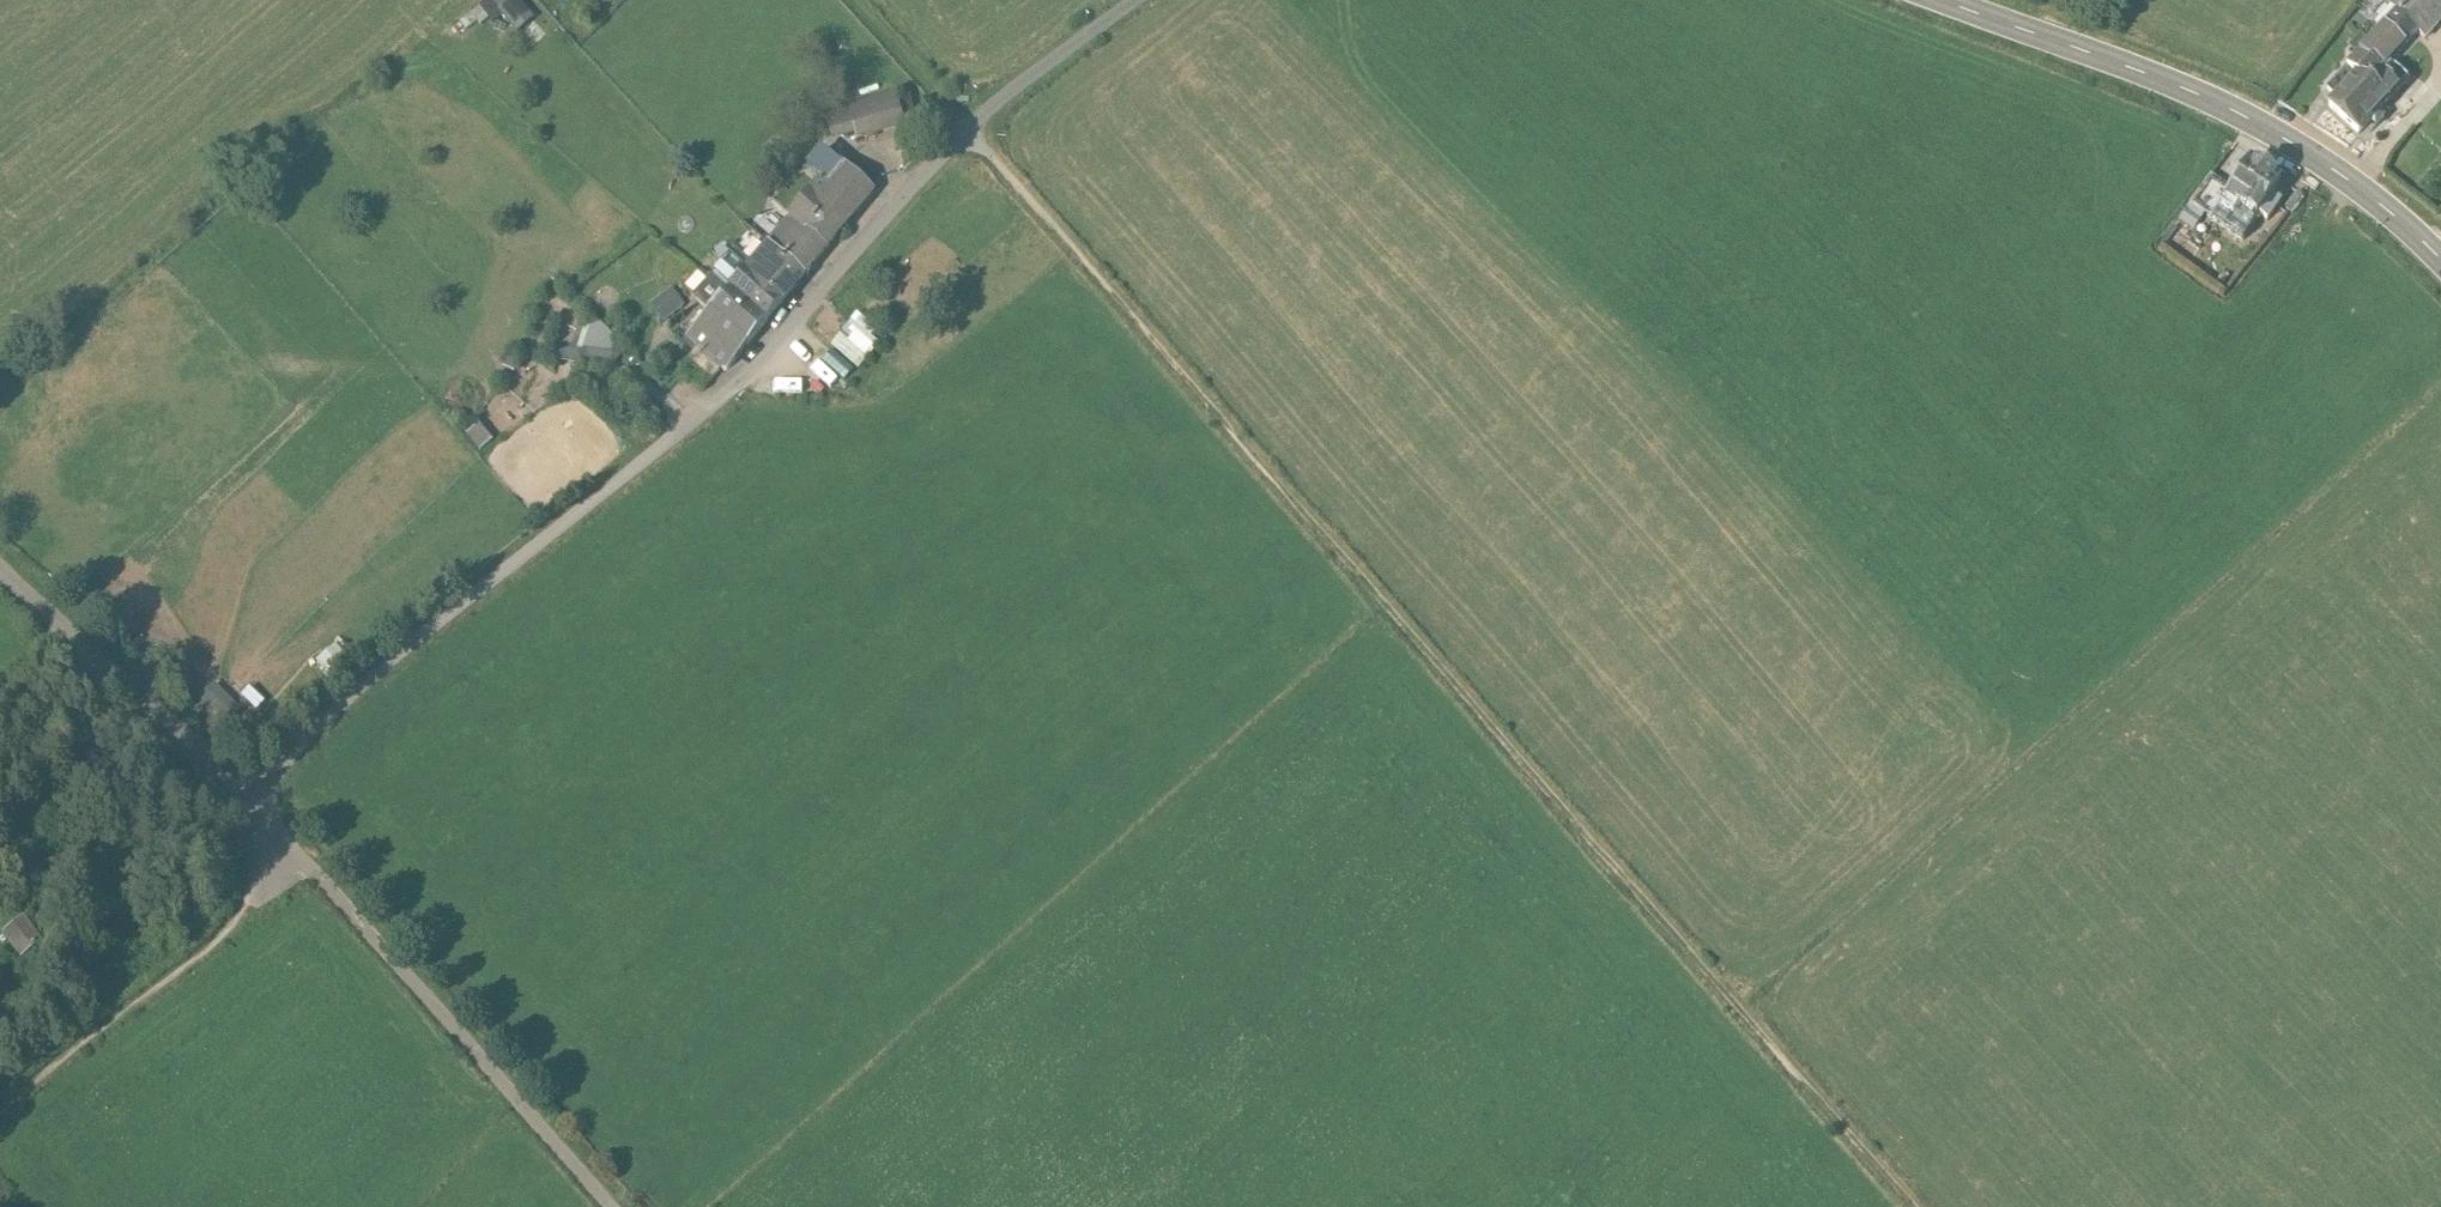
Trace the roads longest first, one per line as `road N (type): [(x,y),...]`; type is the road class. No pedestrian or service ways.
road 1 (track): [(862,0),(1915,1206)]
road 2 (unclassified): [(1132,0),(970,122),(740,378),(400,653),(249,792)]
road 3 (secondary): [(2440,267),(2319,158),(2237,117),(1919,0)]
road 4 (track): [(286,847),(608,1206)]
road 5 (track): [(0,568),(249,792),(286,847)]
road 6 (track): [(0,1105),(239,911),(286,847)]

